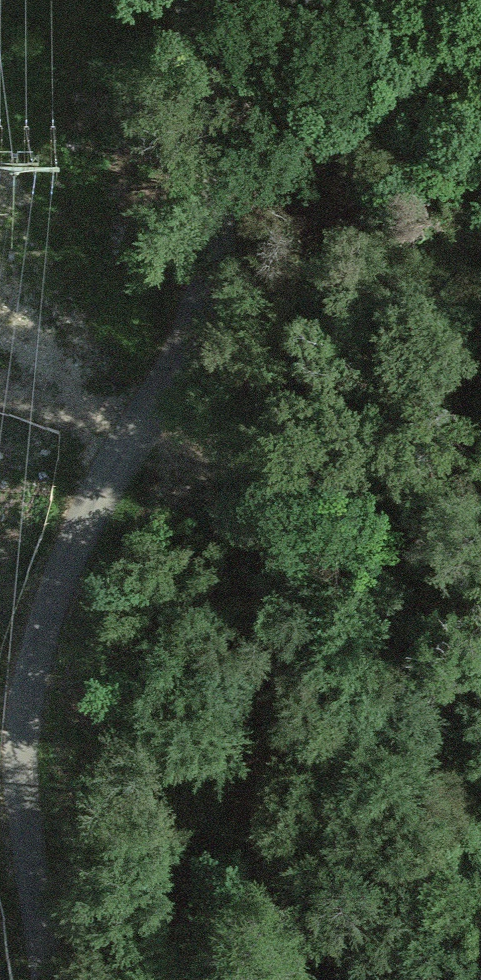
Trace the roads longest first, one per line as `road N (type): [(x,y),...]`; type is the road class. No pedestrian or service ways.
road 1 (unclassified): [(51,979),(25,816),(25,708),(60,585),(95,502),(178,355),(211,261),(221,207),(217,134),(194,0)]
road 2 (track): [(480,712),(221,207)]

